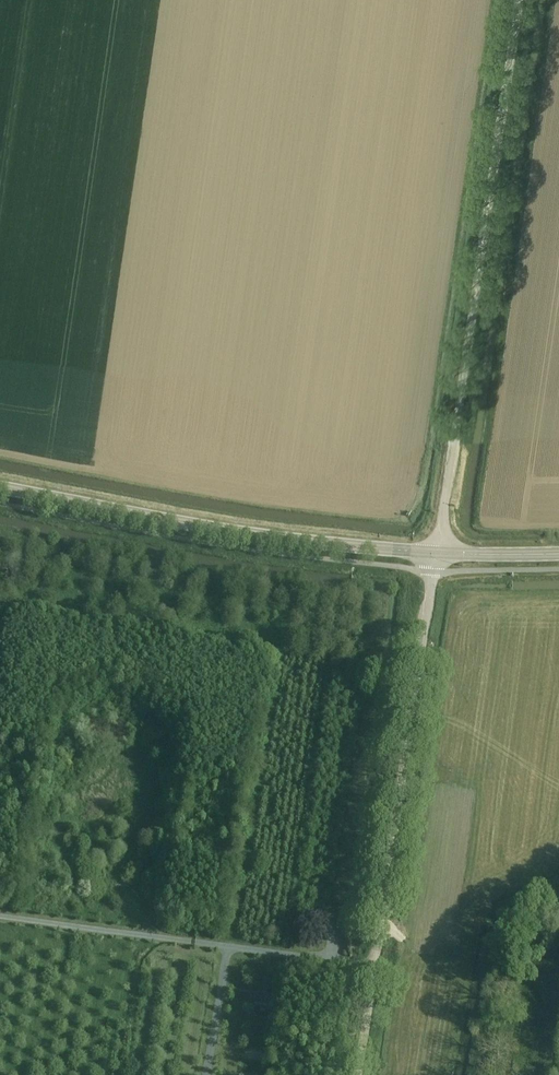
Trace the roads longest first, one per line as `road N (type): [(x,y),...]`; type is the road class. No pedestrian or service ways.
road 1 (unclassified): [(436,553),(519,0)]
road 2 (unclassified): [(358,1074),(436,553)]
road 3 (secondary): [(436,553),(260,535),(0,487)]

